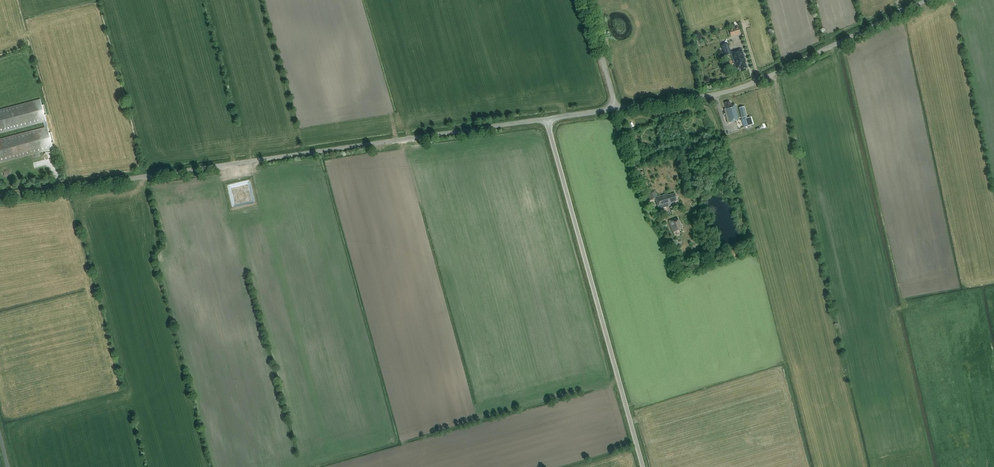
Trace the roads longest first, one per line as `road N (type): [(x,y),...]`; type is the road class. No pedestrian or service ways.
road 1 (unclassified): [(0,198),(546,119)]
road 2 (unclassified): [(643,466),(546,119)]
road 3 (unclassified): [(617,109),(746,86),(925,0)]

